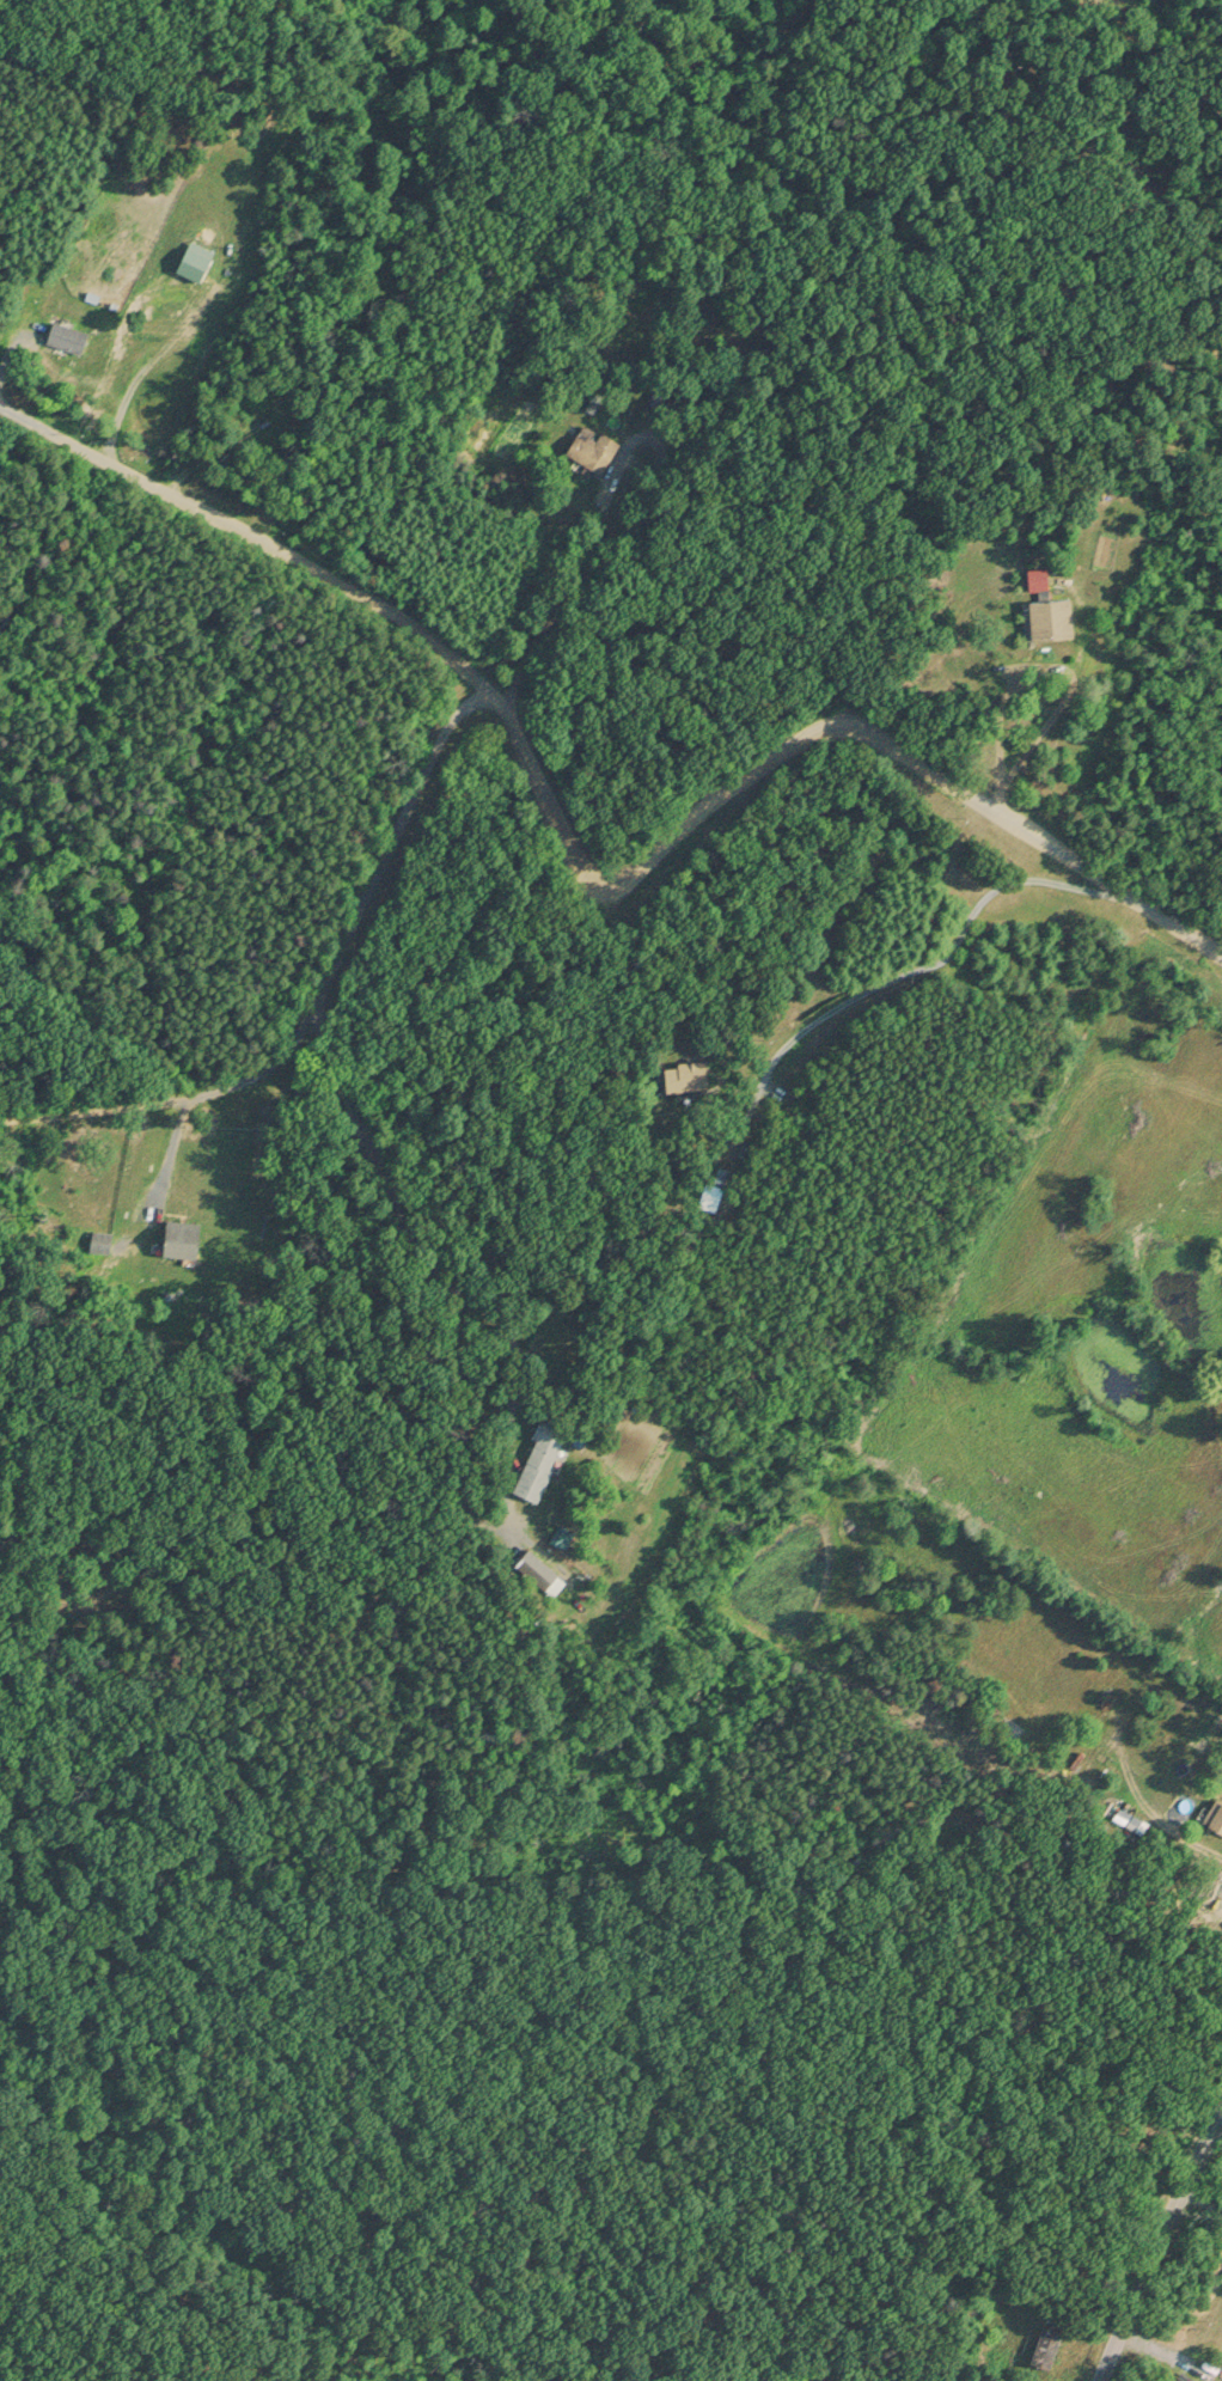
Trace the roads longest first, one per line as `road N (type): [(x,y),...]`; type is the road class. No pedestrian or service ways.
road 1 (residential): [(1221,951),(897,744),(857,727),(800,739),(629,877),(597,879),(513,721),(429,633),(230,509),(0,404)]
road 2 (residential): [(471,673),(310,1021),(281,1057),(204,1094),(0,1118)]
road 3 (residential): [(1103,2380),(1221,2118)]

